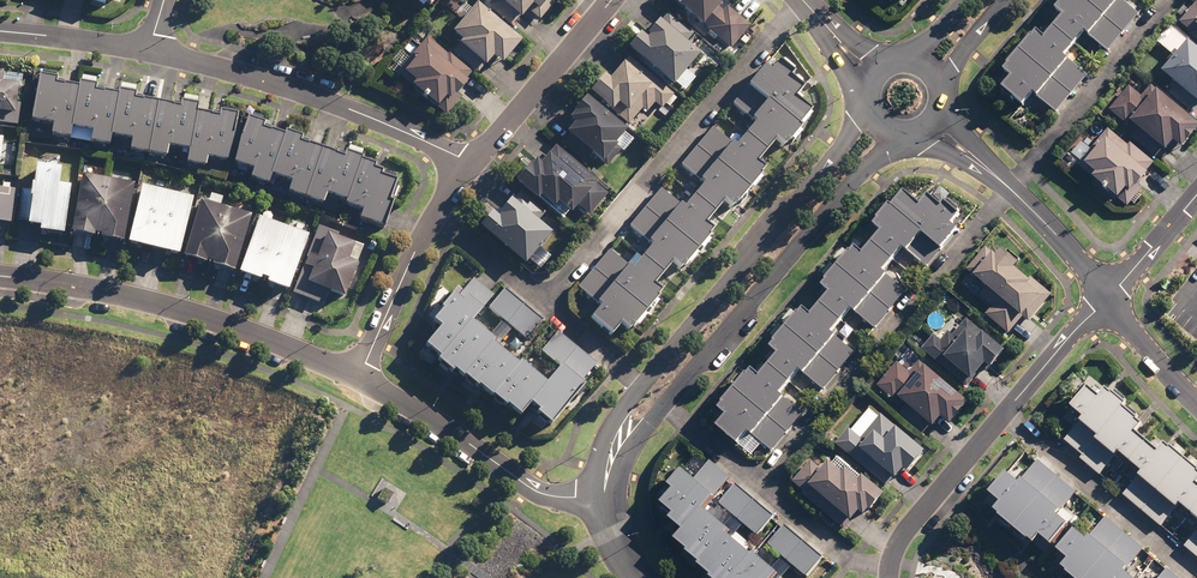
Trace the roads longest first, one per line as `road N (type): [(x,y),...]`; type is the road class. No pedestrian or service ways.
road 1 (residential): [(536,302),(801,0)]
road 2 (residential): [(765,485),(1013,192)]
road 3 (residential): [(359,376),(204,317),(0,276)]
road 4 (tertiary): [(900,130),(666,405)]
road 5 (tertiary): [(642,385),(874,111)]
road 6 (residential): [(470,163),(381,123),(149,48)]
road 7 (residential): [(599,503),(545,496),(359,376)]
road 8 (residential): [(1013,192),(1176,0)]
road 9 (residential): [(1005,413),(1196,576)]
road 10 (residential): [(470,163),(611,0)]
road 11 (residential): [(1005,413),(902,536),(890,567)]
road 12 (residential): [(359,376),(433,222)]
road 13 (residential): [(765,485),(840,553),(890,567)]
road 14 (residential): [(1108,300),(1005,413)]
road 15 (residential): [(149,48),(0,33)]
road 16 (residential): [(1013,192),(1108,300)]
road 17 (residential): [(1108,300),(1196,195)]
road 18 (residential): [(1108,300),(1196,405)]
road 19 (residential): [(536,302),(642,385)]
road 20 (tertiary): [(599,503),(601,452),(616,414),(642,385)]
road 21 (residential): [(433,222),(536,302)]
road 22 (residential): [(666,405),(765,485)]

